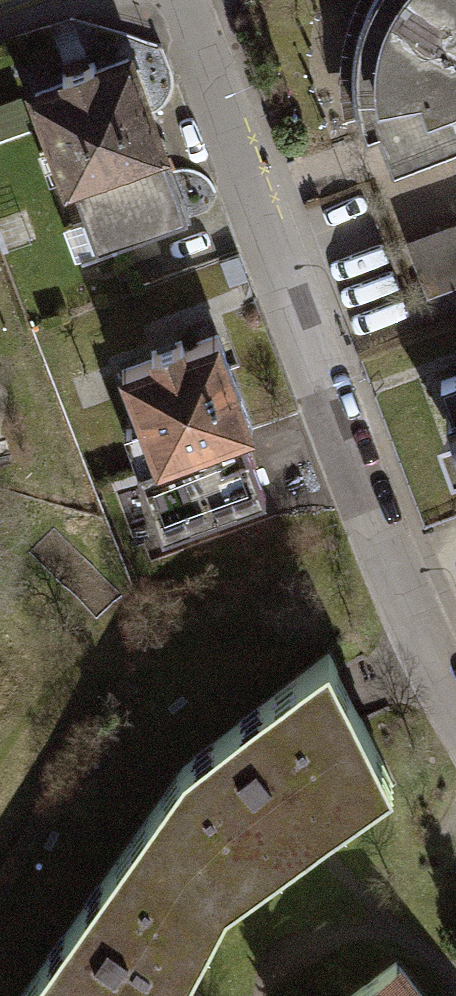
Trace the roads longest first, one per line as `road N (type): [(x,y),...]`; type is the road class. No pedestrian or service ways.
road 1 (residential): [(174,0),(407,632),(455,727)]

